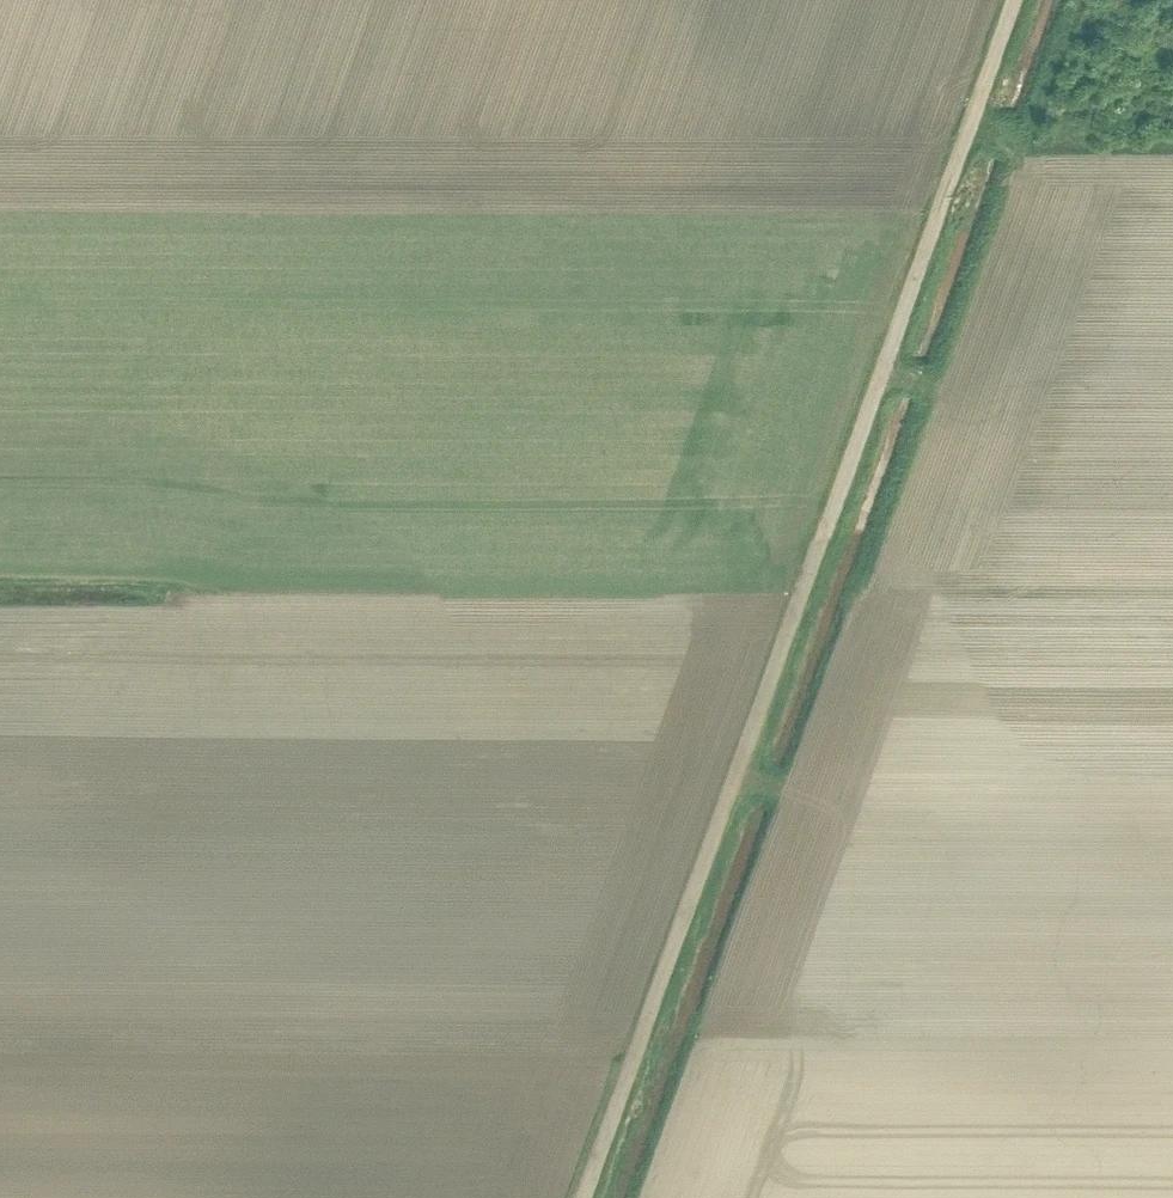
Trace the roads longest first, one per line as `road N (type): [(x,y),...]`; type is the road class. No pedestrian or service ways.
road 1 (track): [(554,1197),(983,0)]

